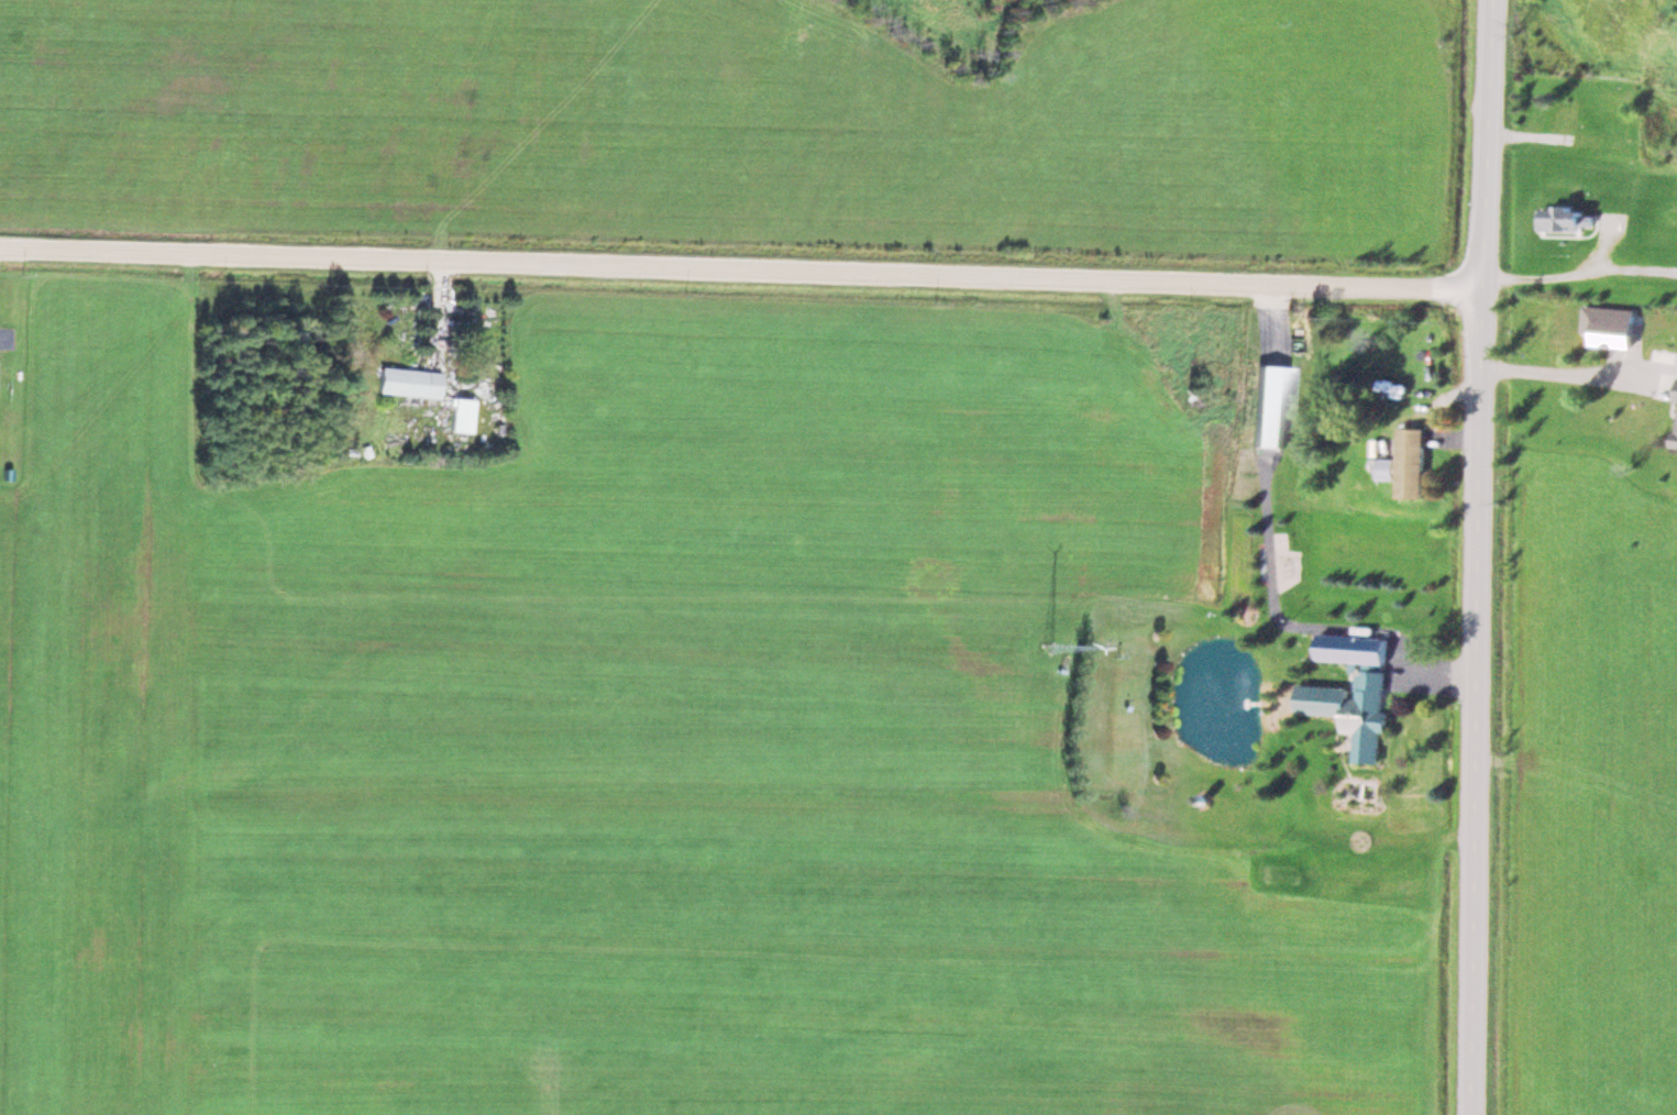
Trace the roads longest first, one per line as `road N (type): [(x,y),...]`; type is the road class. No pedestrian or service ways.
road 1 (residential): [(1478,290),(0,247)]
road 2 (tertiary): [(1472,1114),(1478,290),(1491,0)]

